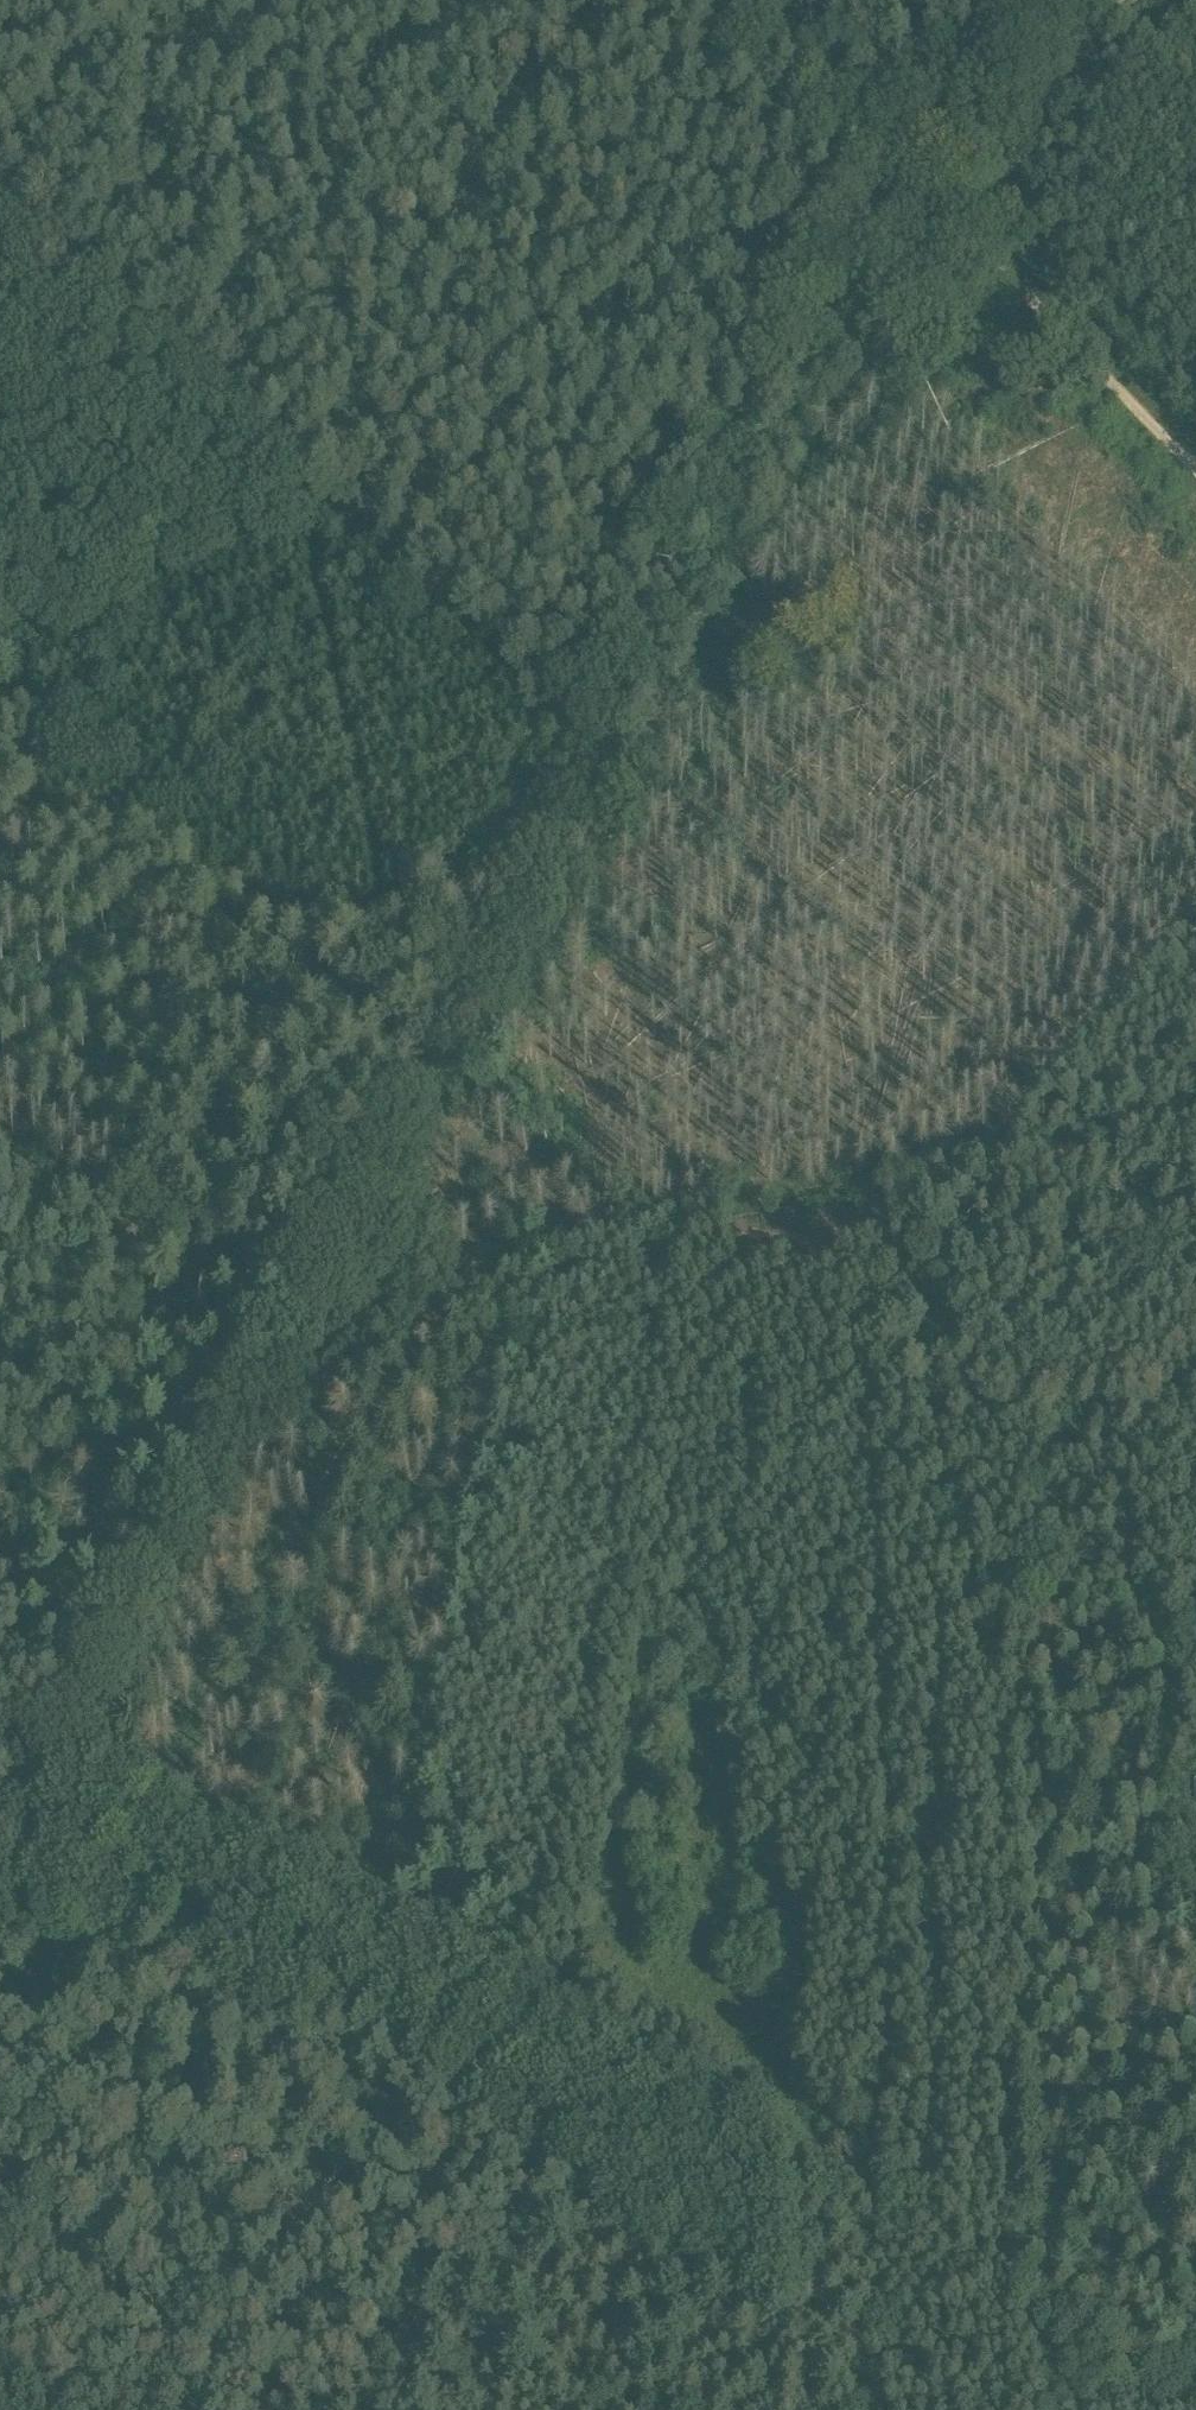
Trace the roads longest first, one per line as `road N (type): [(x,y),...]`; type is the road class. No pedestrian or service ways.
road 1 (track): [(957,235),(1195,475)]
road 2 (track): [(720,0),(957,235)]
road 3 (track): [(1128,0),(957,235)]

